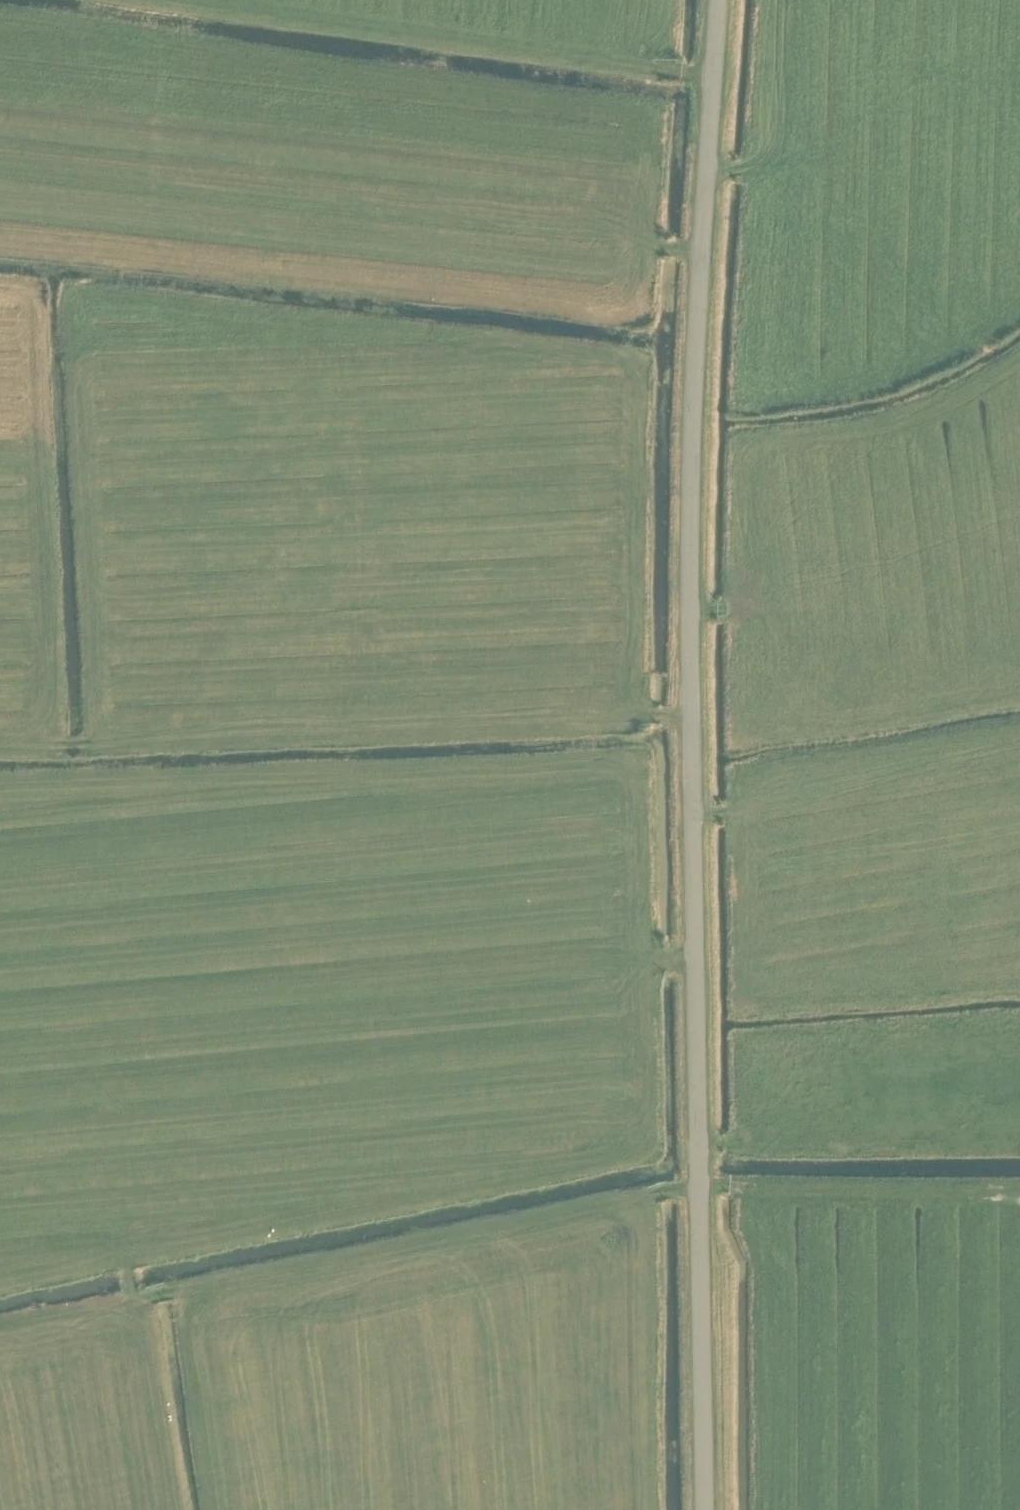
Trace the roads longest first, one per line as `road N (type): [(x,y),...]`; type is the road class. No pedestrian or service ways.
road 1 (tertiary): [(705,1509),(691,500),(718,0)]

